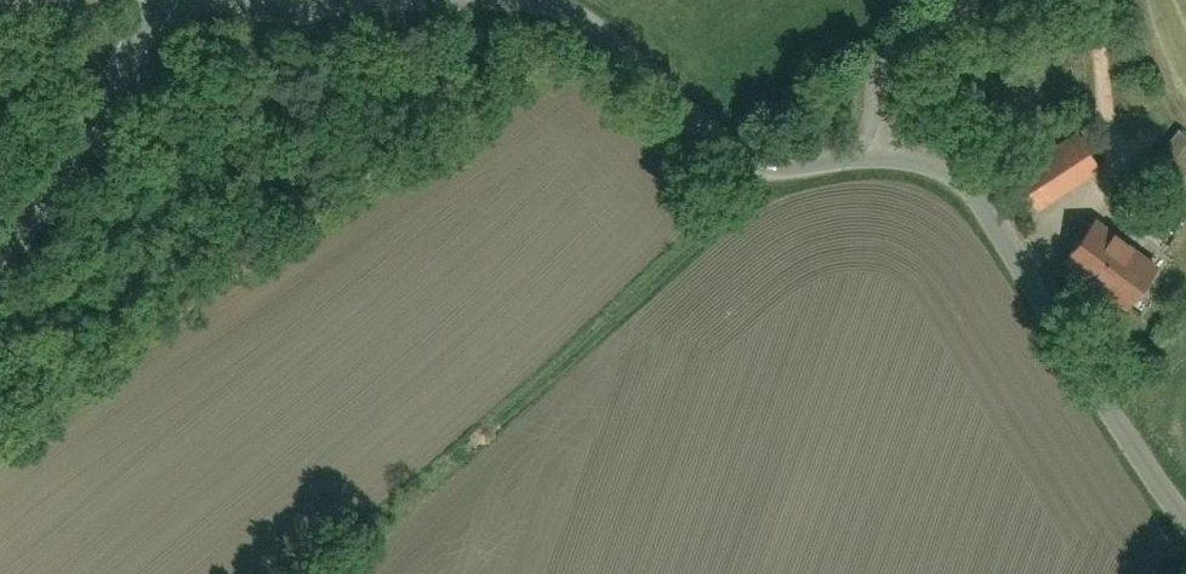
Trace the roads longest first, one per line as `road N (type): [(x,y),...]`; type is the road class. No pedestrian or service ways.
road 1 (residential): [(867,162),(938,172),(985,209),(1185,524)]
road 2 (residential): [(508,0),(583,23),(752,166),(795,171),(867,162)]
road 3 (tertiary): [(0,254),(160,0)]
road 4 (residential): [(965,0),(901,51),(879,89),(867,162)]
road 5 (residential): [(248,0),(306,7),(419,0)]

